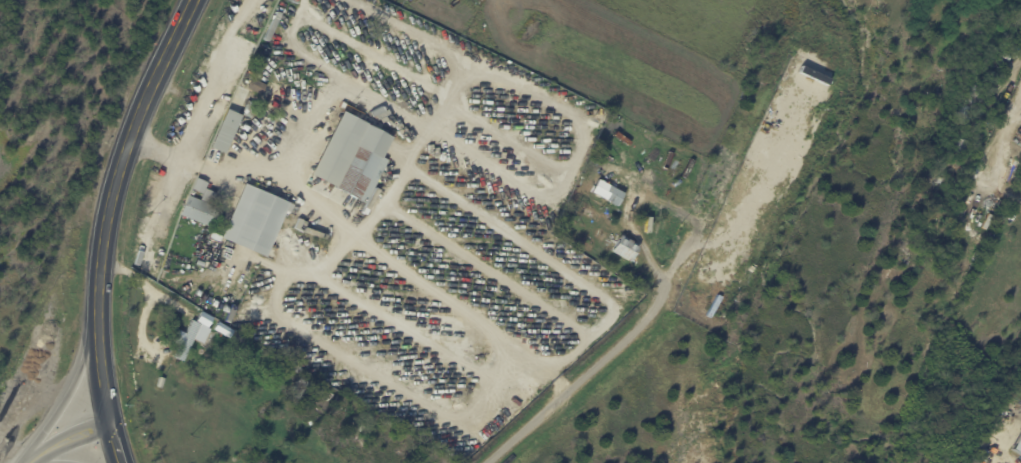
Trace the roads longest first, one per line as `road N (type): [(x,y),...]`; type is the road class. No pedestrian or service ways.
road 1 (secondary): [(190,0),(111,192),(96,325)]
road 2 (residential): [(489,462),(640,326),(666,275)]
road 3 (secondary): [(96,325),(79,376),(22,462)]

